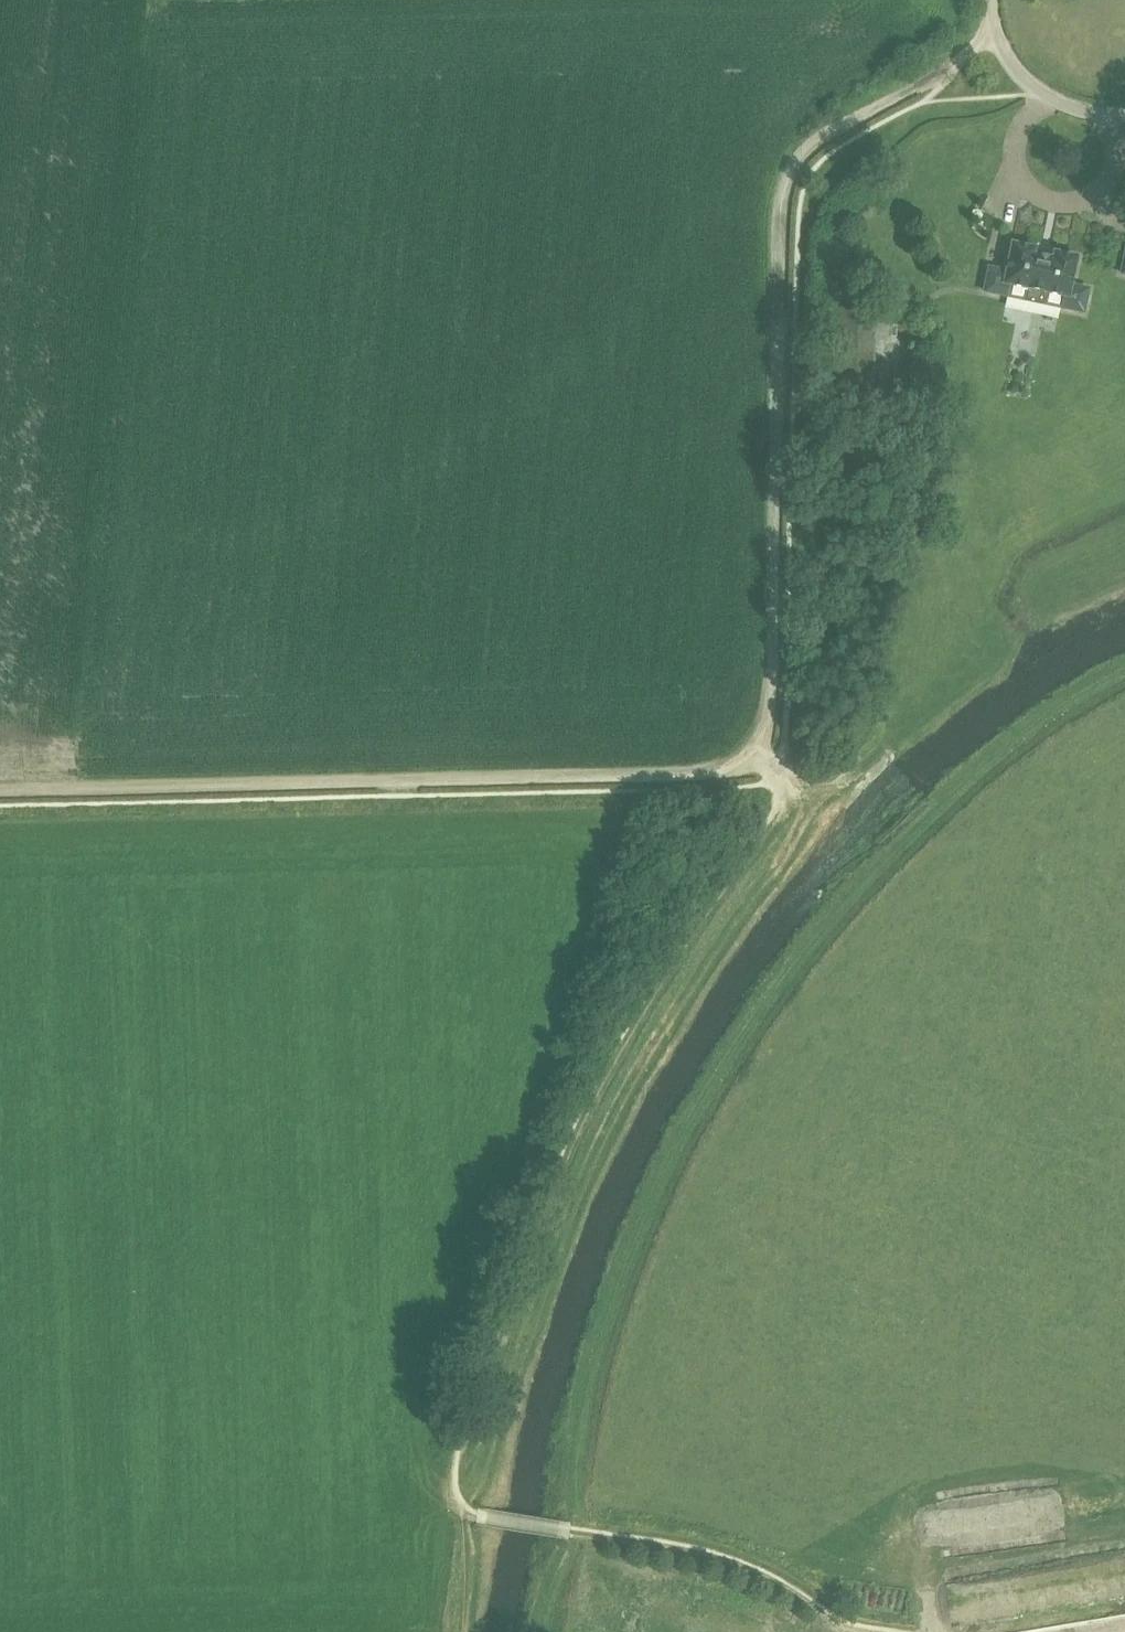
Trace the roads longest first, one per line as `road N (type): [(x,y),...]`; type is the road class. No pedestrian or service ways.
road 1 (track): [(0,790),(737,770),(757,760)]
road 2 (track): [(757,760),(768,743),(781,194),(811,146),(887,100)]
road 3 (unclassified): [(1124,119),(1039,95),(1005,62),(989,0)]
road 4 (track): [(887,100),(939,74),(992,28)]

